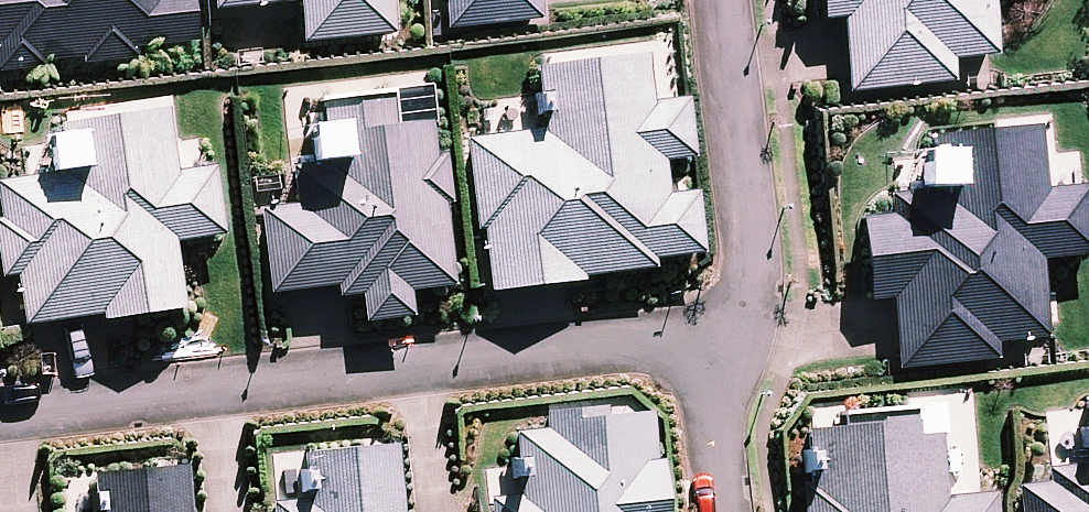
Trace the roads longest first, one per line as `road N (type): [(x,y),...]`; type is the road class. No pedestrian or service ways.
road 1 (residential): [(0,412),(710,345)]
road 2 (residential): [(710,345),(737,303),(747,262),(712,0)]
road 3 (residential): [(727,511),(710,345)]

